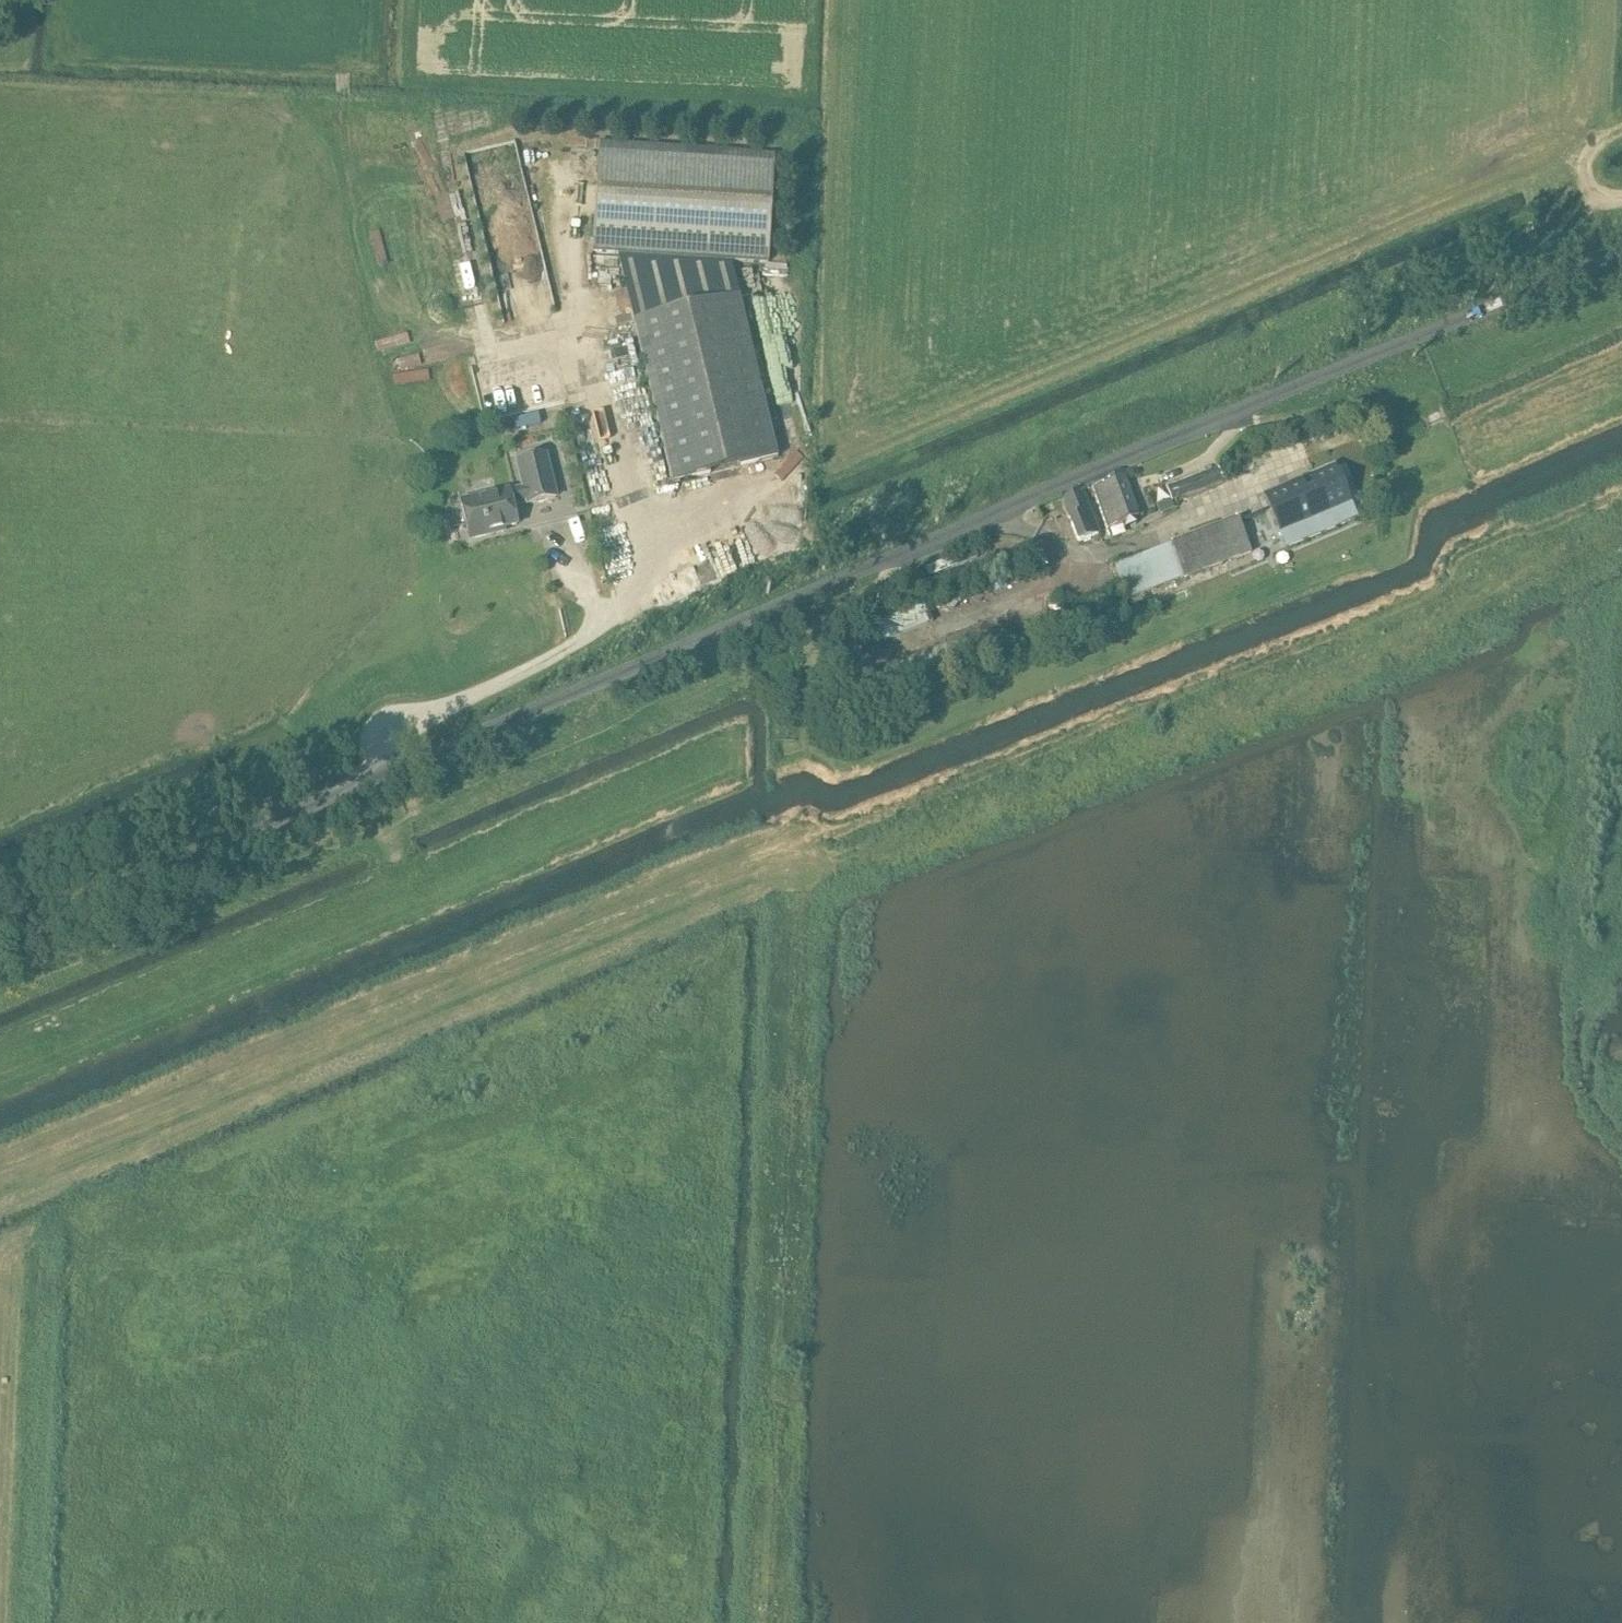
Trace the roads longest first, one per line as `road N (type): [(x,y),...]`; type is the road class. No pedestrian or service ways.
road 1 (unclassified): [(0,940),(1621,251)]
road 2 (track): [(1621,126),(1561,154),(1572,192),(1590,208),(1621,198)]

